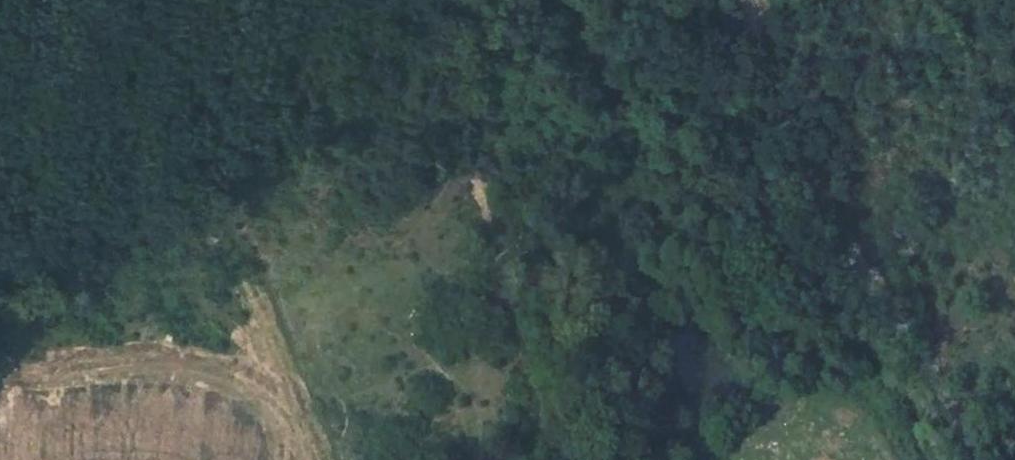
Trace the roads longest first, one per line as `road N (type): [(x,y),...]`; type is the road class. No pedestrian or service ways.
road 1 (track): [(965,459),(942,380),(780,110),(751,0)]

